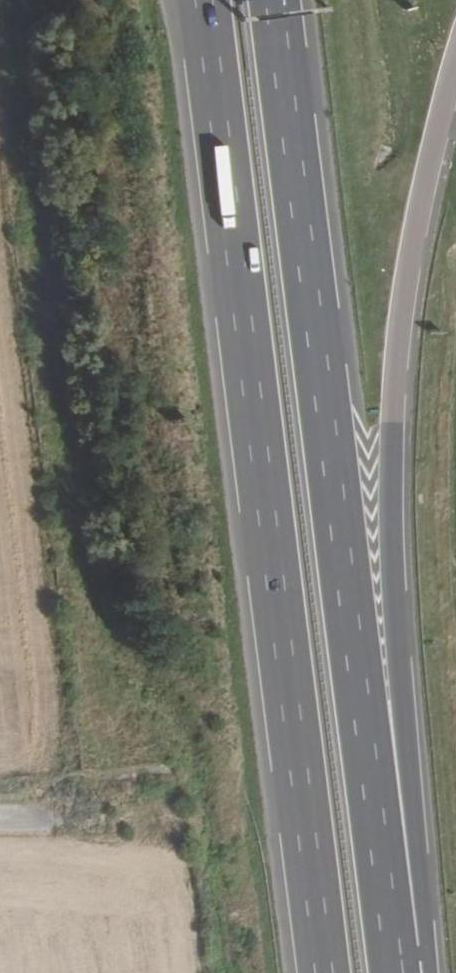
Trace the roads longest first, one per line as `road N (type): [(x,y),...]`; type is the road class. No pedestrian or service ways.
road 1 (motorway): [(394,972),(274,0)]
road 2 (motorway): [(203,0),(323,972)]
road 3 (motorway): [(412,972),(429,947),(389,538),(397,344),(455,62)]

